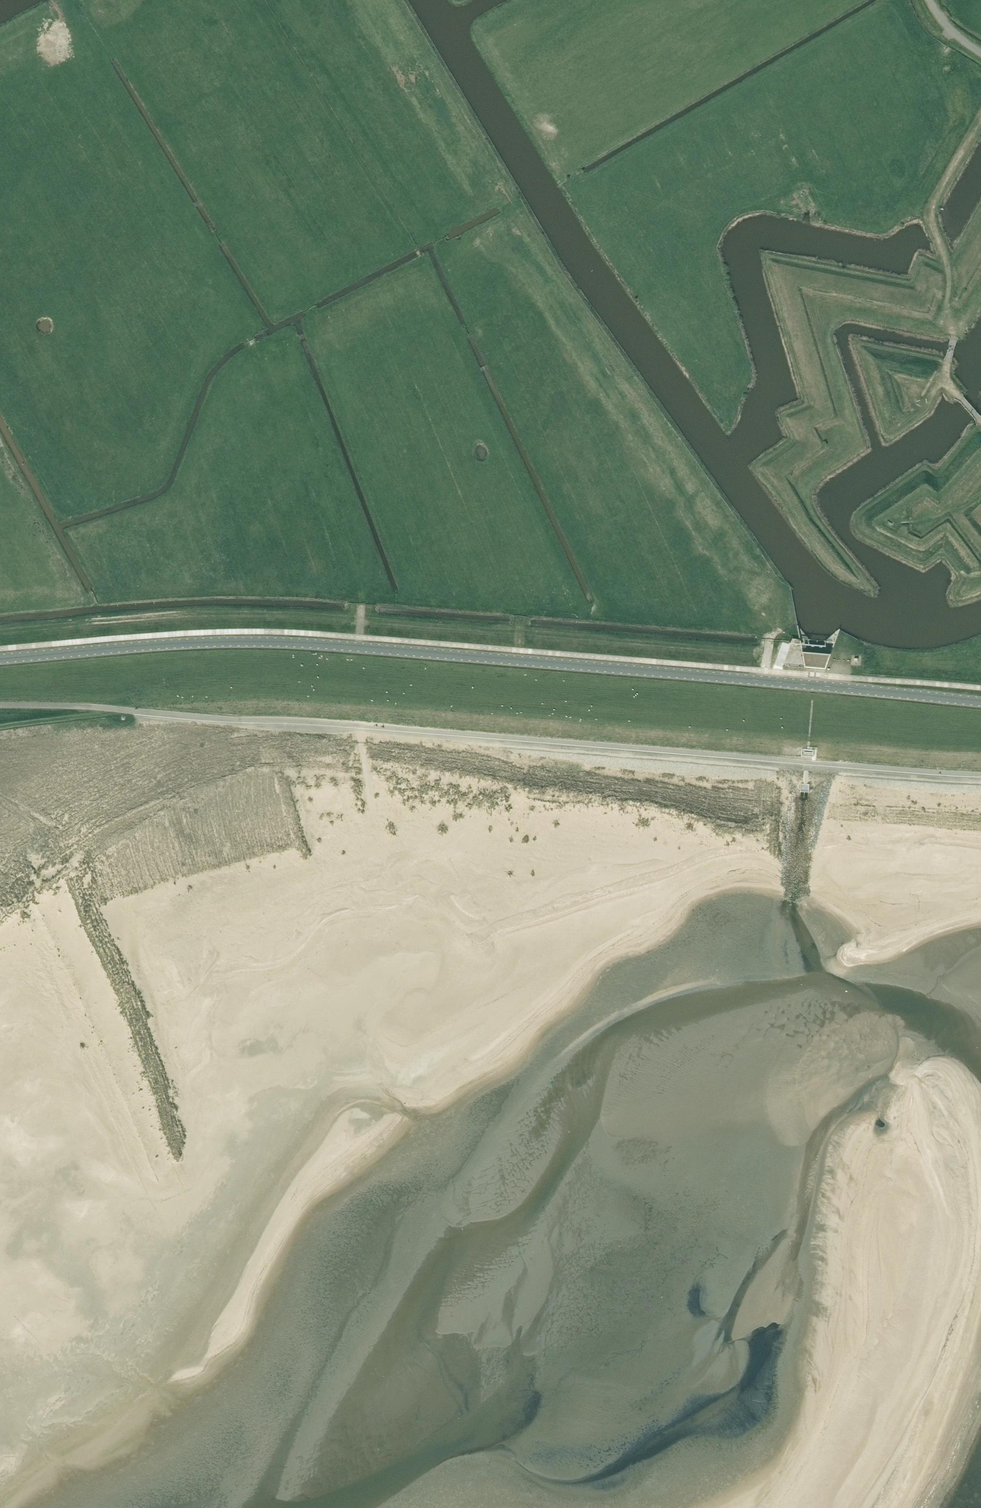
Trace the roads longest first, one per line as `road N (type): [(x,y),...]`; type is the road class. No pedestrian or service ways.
road 1 (tertiary): [(0,659),(285,642),(980,701)]

